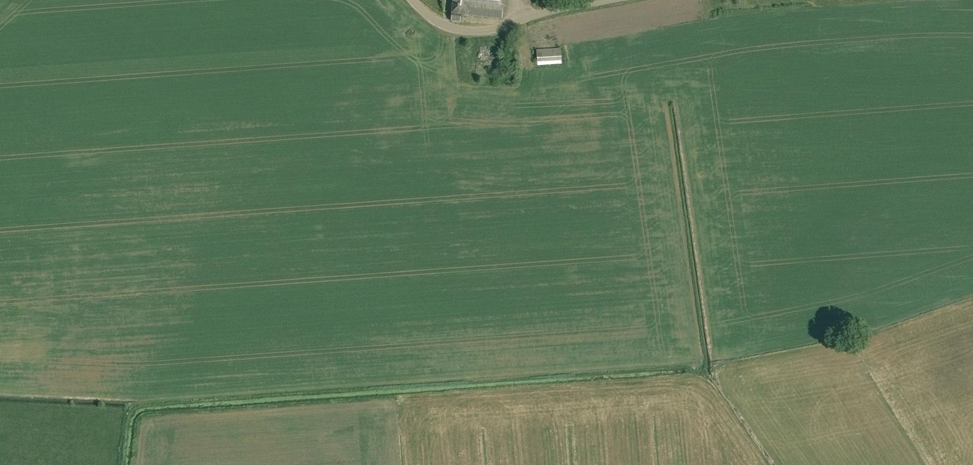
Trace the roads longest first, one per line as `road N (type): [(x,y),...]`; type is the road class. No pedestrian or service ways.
road 1 (unclassified): [(412,0),(439,23),(477,32),(608,0)]

